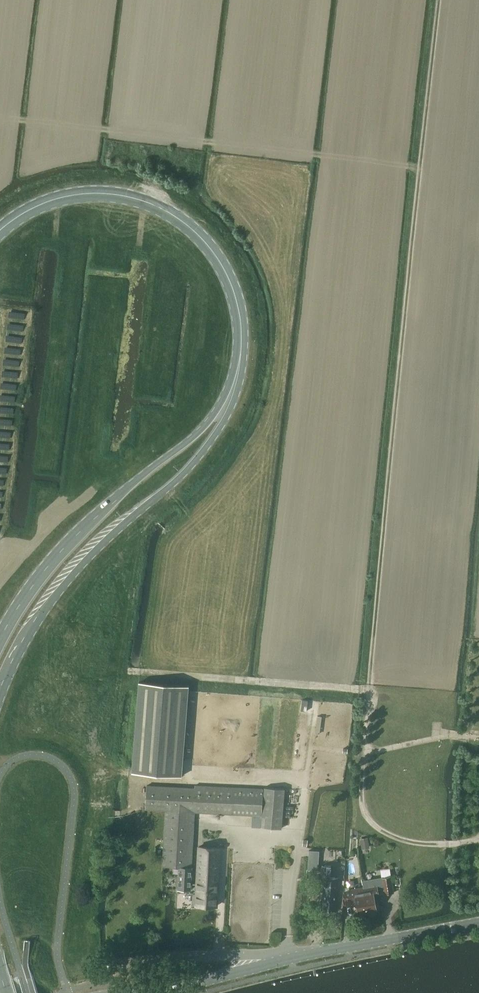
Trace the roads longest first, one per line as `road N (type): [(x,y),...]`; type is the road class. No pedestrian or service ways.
road 1 (track): [(371,689),(442,0)]
road 2 (track): [(478,838),(426,844),(370,820),(362,799),(371,689),(128,671)]
road 3 (tertiary): [(0,230),(52,200),(95,193),(145,201),(185,223),(210,246),(234,291),(242,344),(232,393)]
road 4 (tertiary): [(0,690),(53,599),(193,463),(222,424),(232,393)]
road 5 (tertiary): [(232,393),(66,545),(0,639)]
road 6 (tertiary): [(157,992),(303,954),(478,923)]

